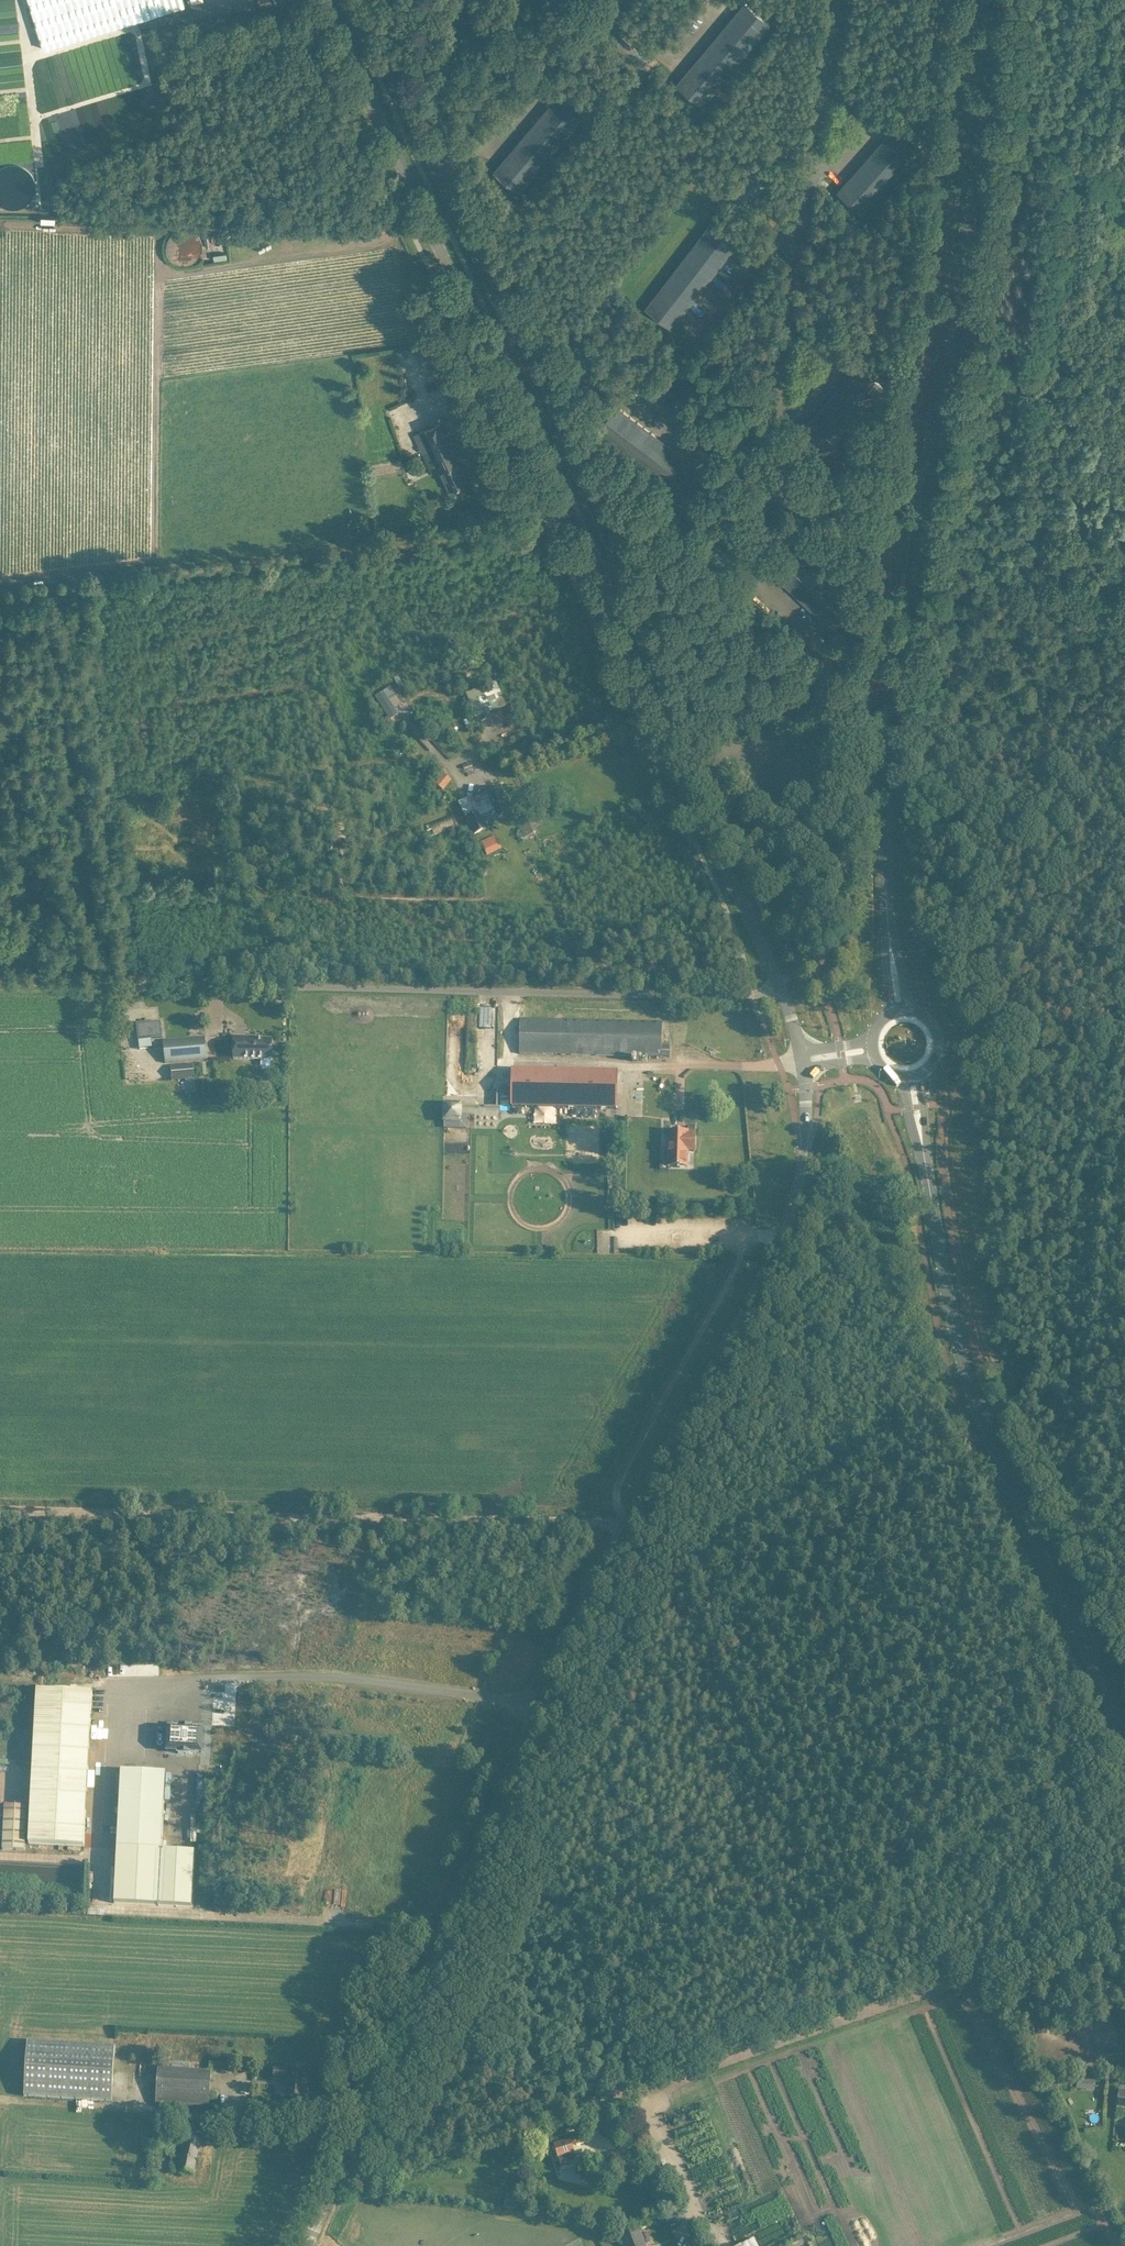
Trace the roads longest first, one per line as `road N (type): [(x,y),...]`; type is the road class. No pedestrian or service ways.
road 1 (tertiary): [(308,2245),(569,1637),(767,1269),(803,1165)]
road 2 (tertiary): [(324,0),(778,984)]
road 3 (secondary): [(1002,0),(886,820),(888,918)]
road 4 (track): [(336,2181),(377,2177),(1124,1928)]
road 5 (residential): [(0,982),(752,996)]
road 6 (track): [(0,1507),(628,1524)]
road 7 (secondary): [(1124,1740),(977,1409),(926,1165)]
road 8 (residential): [(764,475),(654,398),(767,252),(803,223)]

